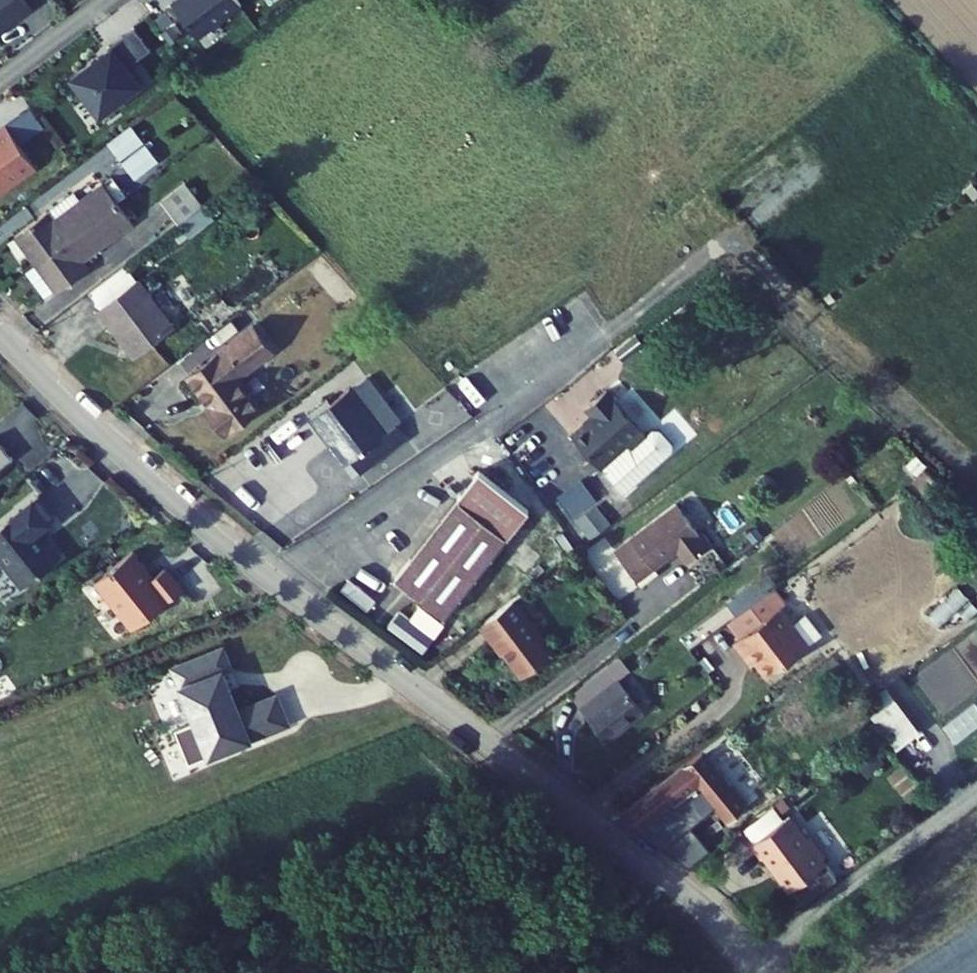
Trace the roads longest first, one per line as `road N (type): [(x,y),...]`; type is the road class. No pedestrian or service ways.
road 1 (residential): [(757,972),(692,899),(176,500),(0,331)]
road 2 (track): [(976,788),(749,962)]
road 3 (residential): [(0,84),(112,0)]

